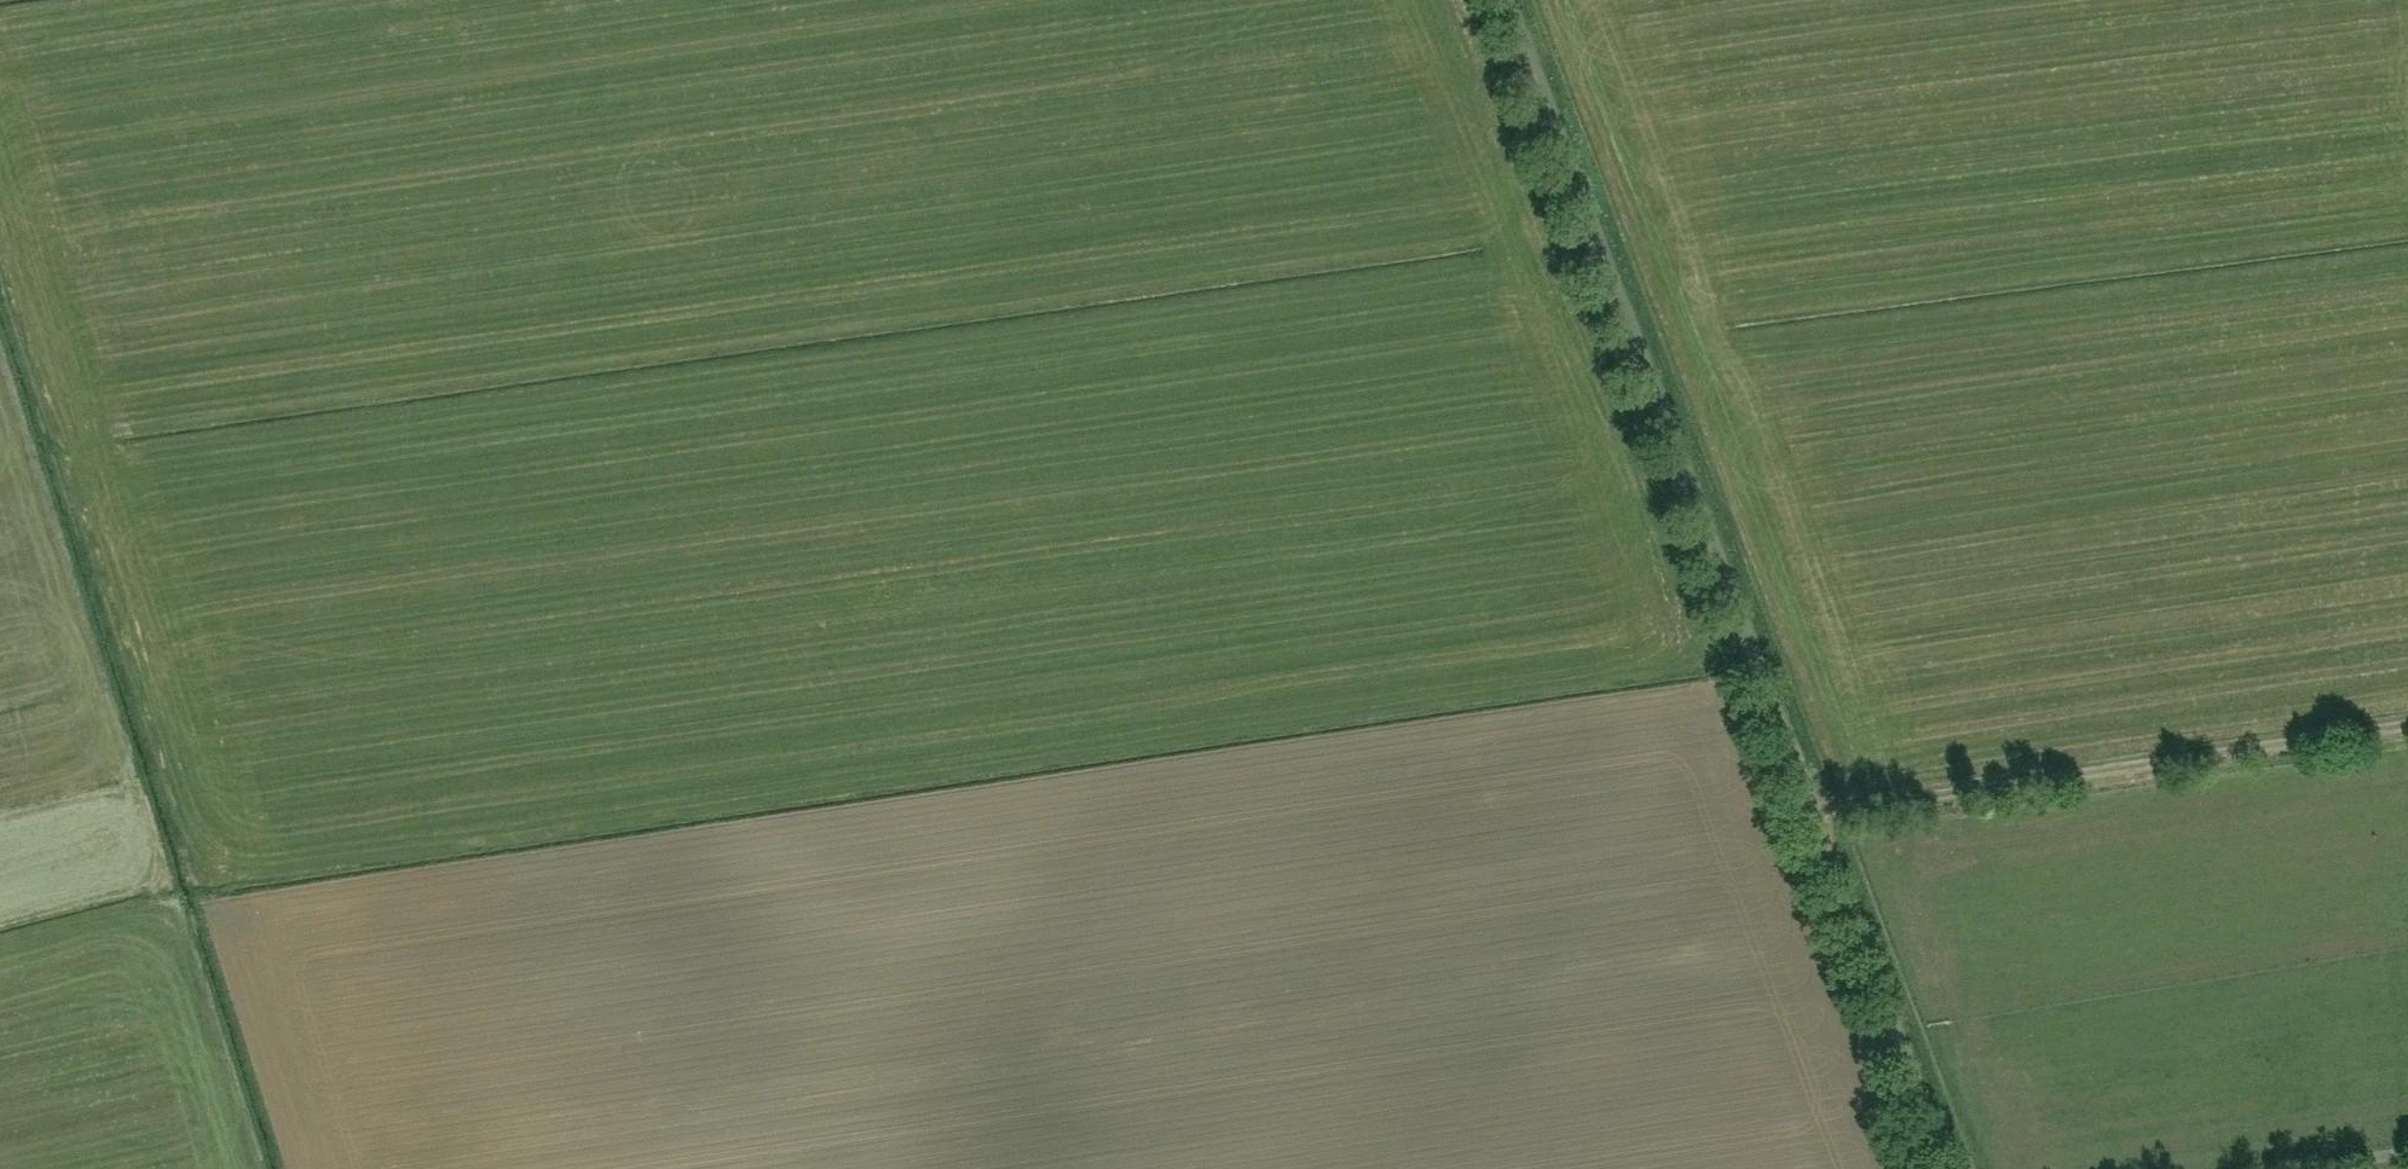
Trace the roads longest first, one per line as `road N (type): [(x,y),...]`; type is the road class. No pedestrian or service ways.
road 1 (unclassified): [(1954,1168),(1511,0)]
road 2 (track): [(1821,819),(2407,729)]

